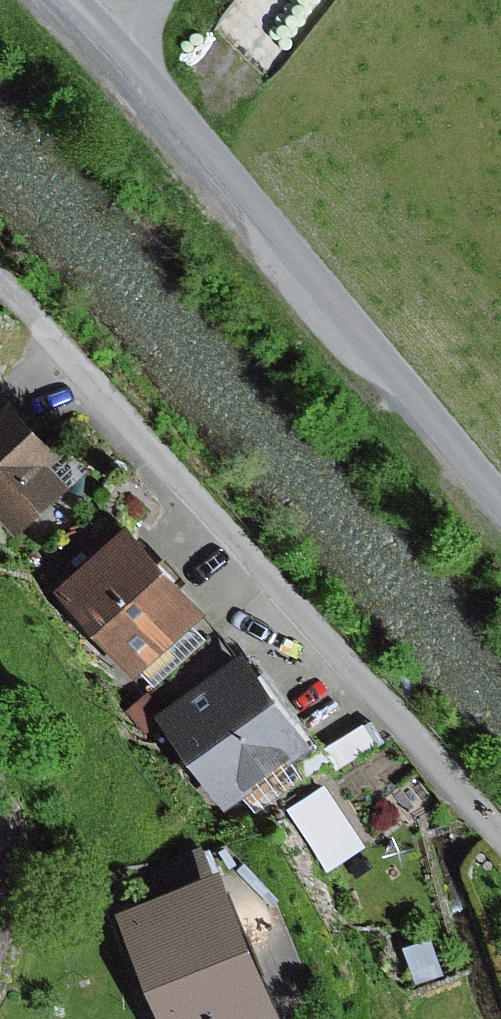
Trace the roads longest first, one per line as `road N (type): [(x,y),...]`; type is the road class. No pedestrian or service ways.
road 1 (residential): [(35,321),(500,843)]
road 2 (unclassified): [(500,505),(120,48)]

